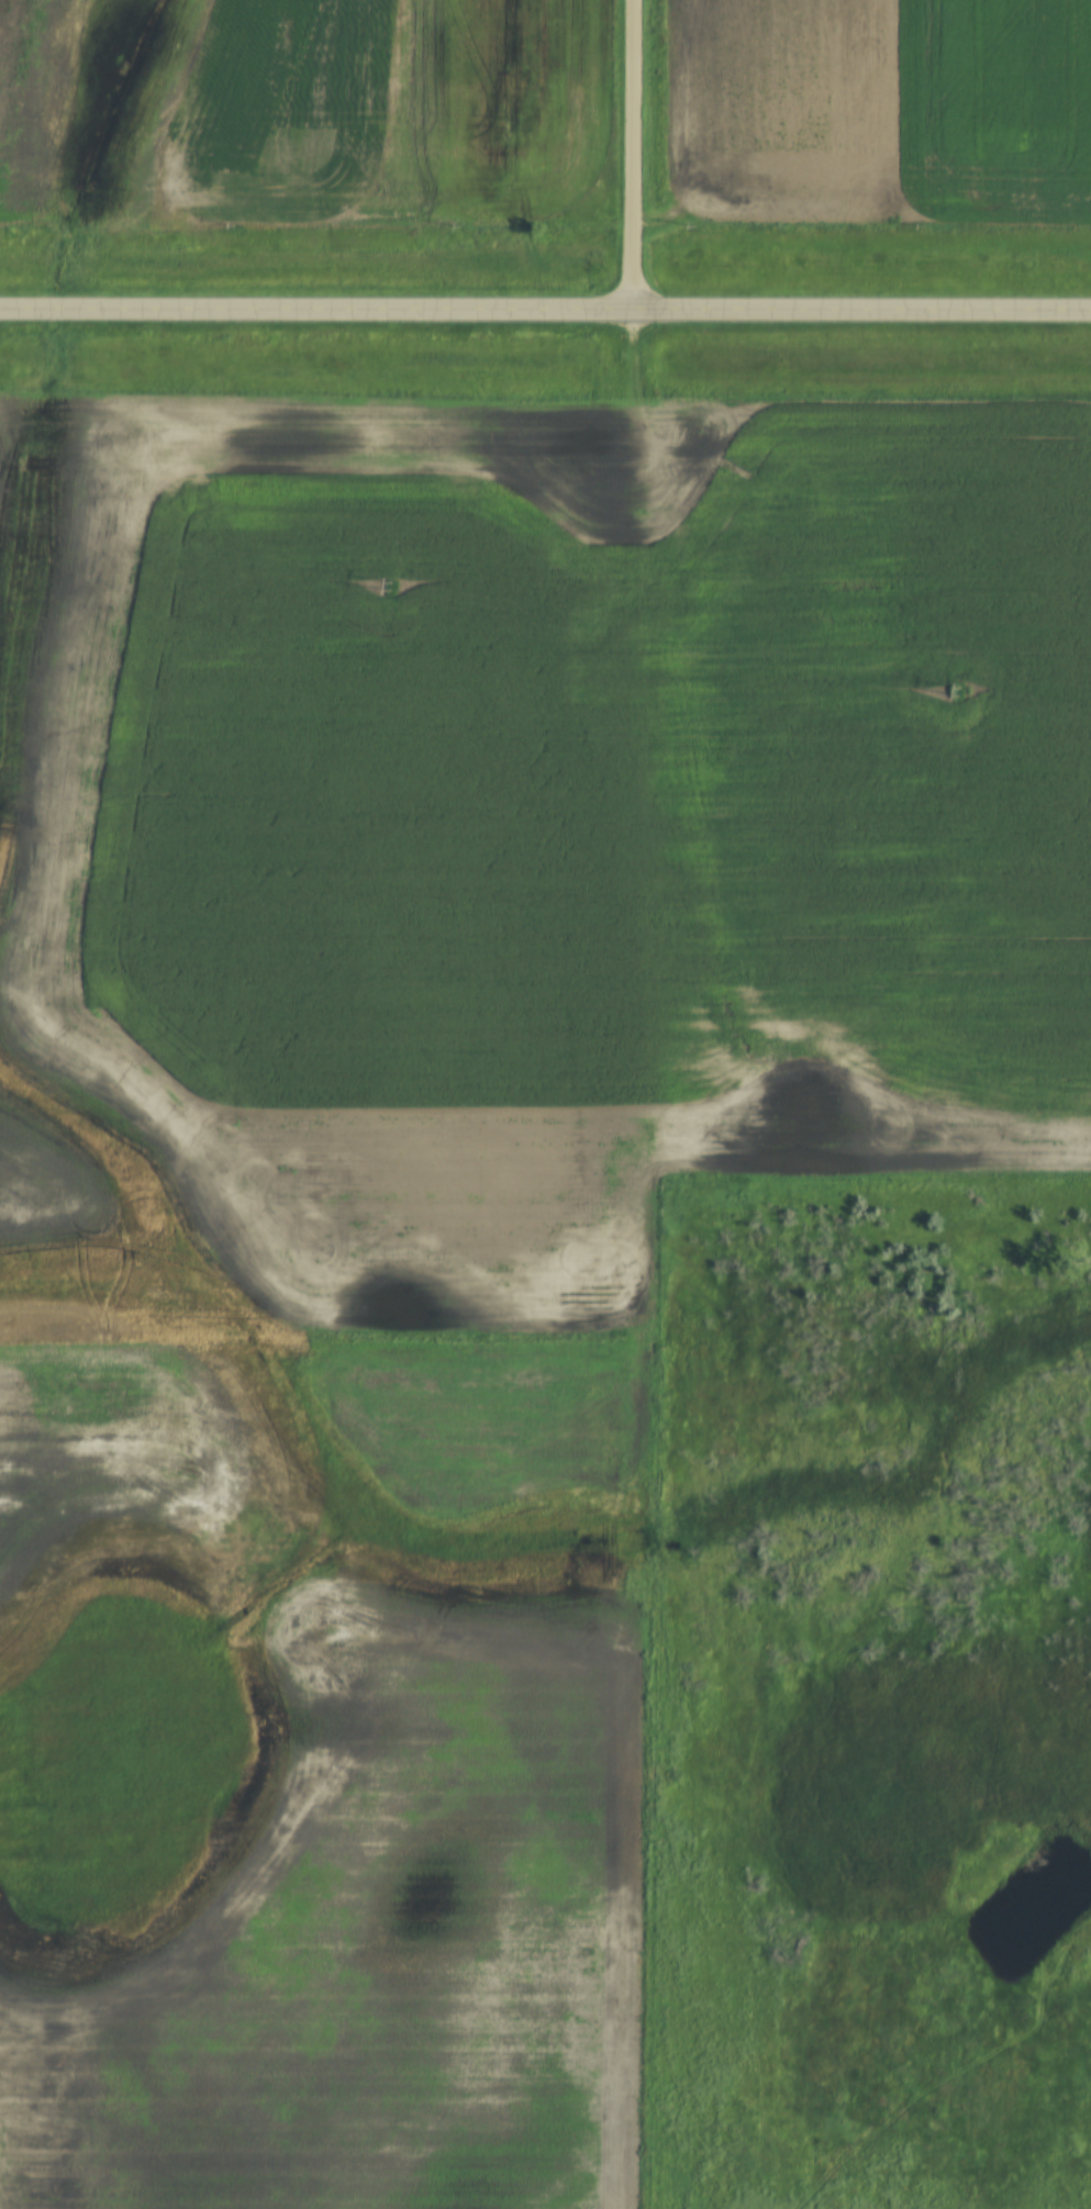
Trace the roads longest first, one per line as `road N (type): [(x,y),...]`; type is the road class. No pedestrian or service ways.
road 1 (secondary): [(1090,310),(0,308)]
road 2 (residential): [(636,312),(638,0)]

